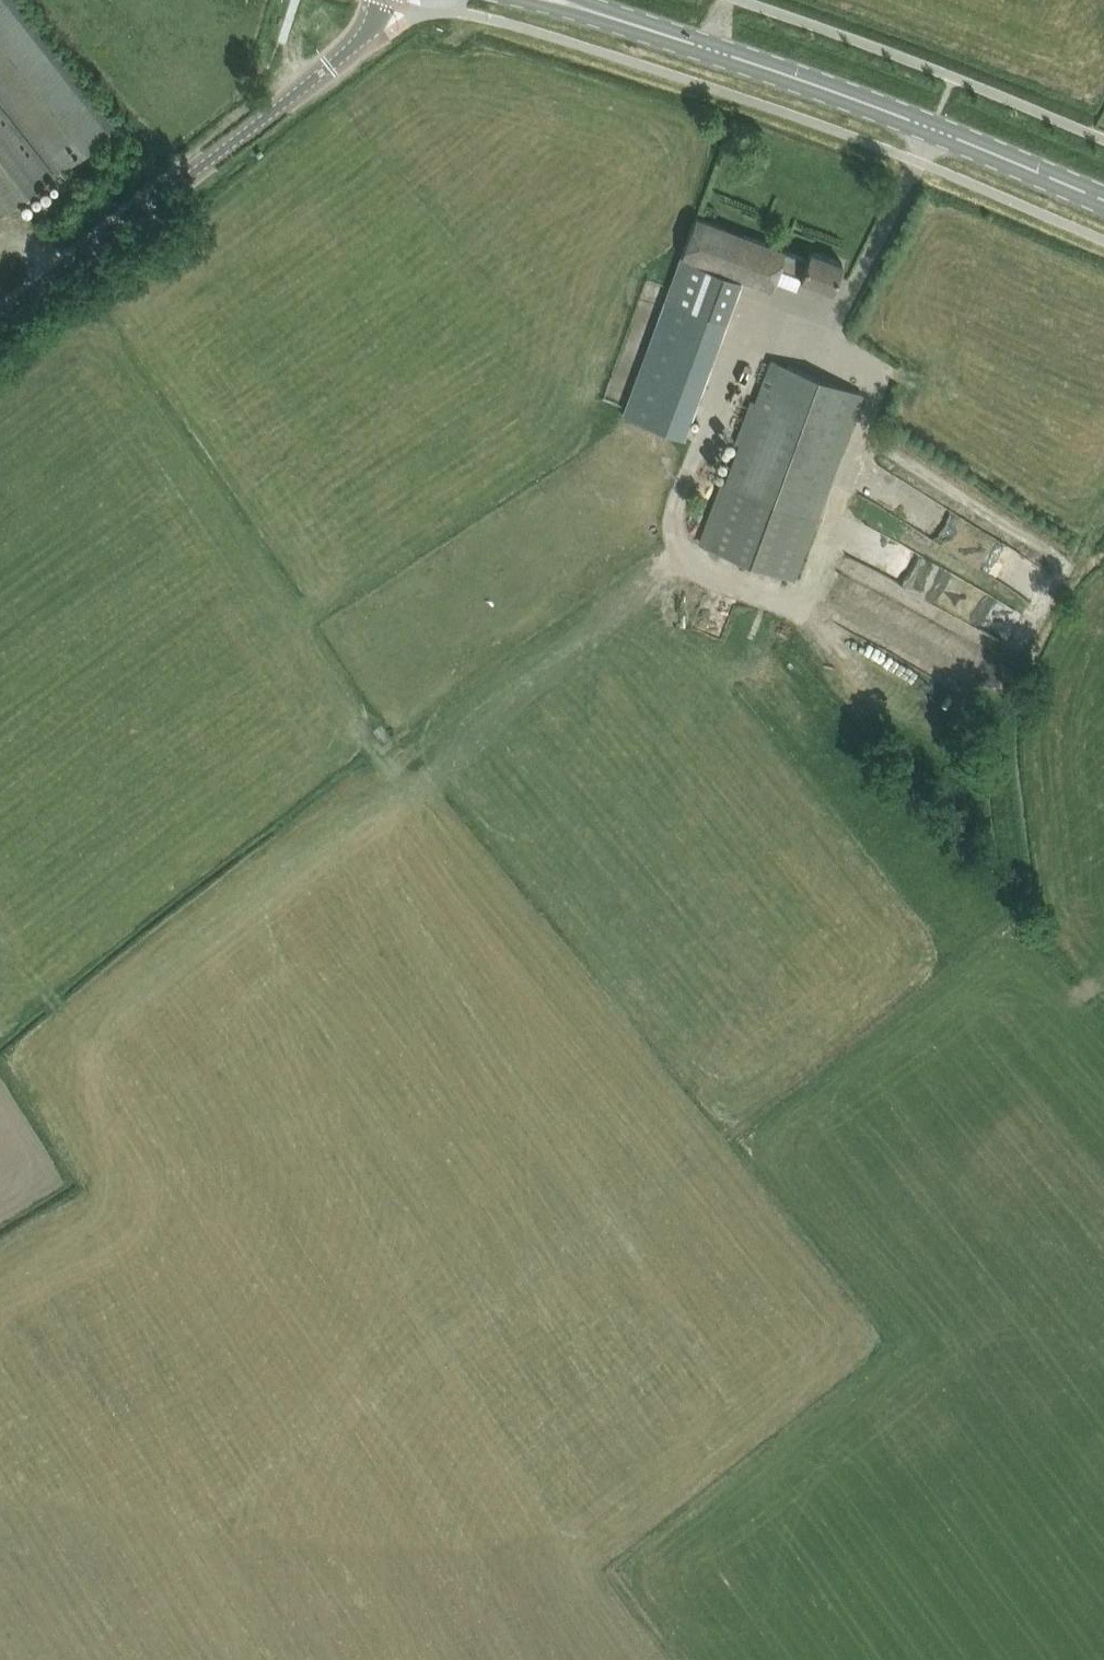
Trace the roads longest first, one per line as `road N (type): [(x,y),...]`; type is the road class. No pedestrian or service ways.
road 1 (secondary): [(1103,205),(546,0)]
road 2 (unclassified): [(0,328),(357,48),(385,0)]

